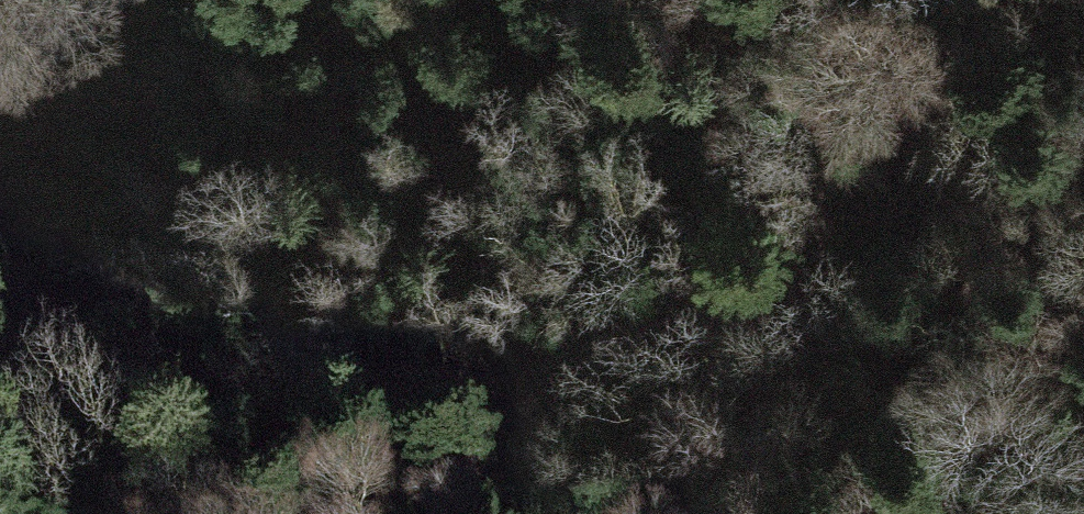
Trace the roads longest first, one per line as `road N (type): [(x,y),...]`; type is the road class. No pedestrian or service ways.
road 1 (track): [(310,513),(441,449),(779,250)]
road 2 (track): [(779,250),(1058,0)]
road 3 (track): [(779,250),(942,202),(1083,131)]

